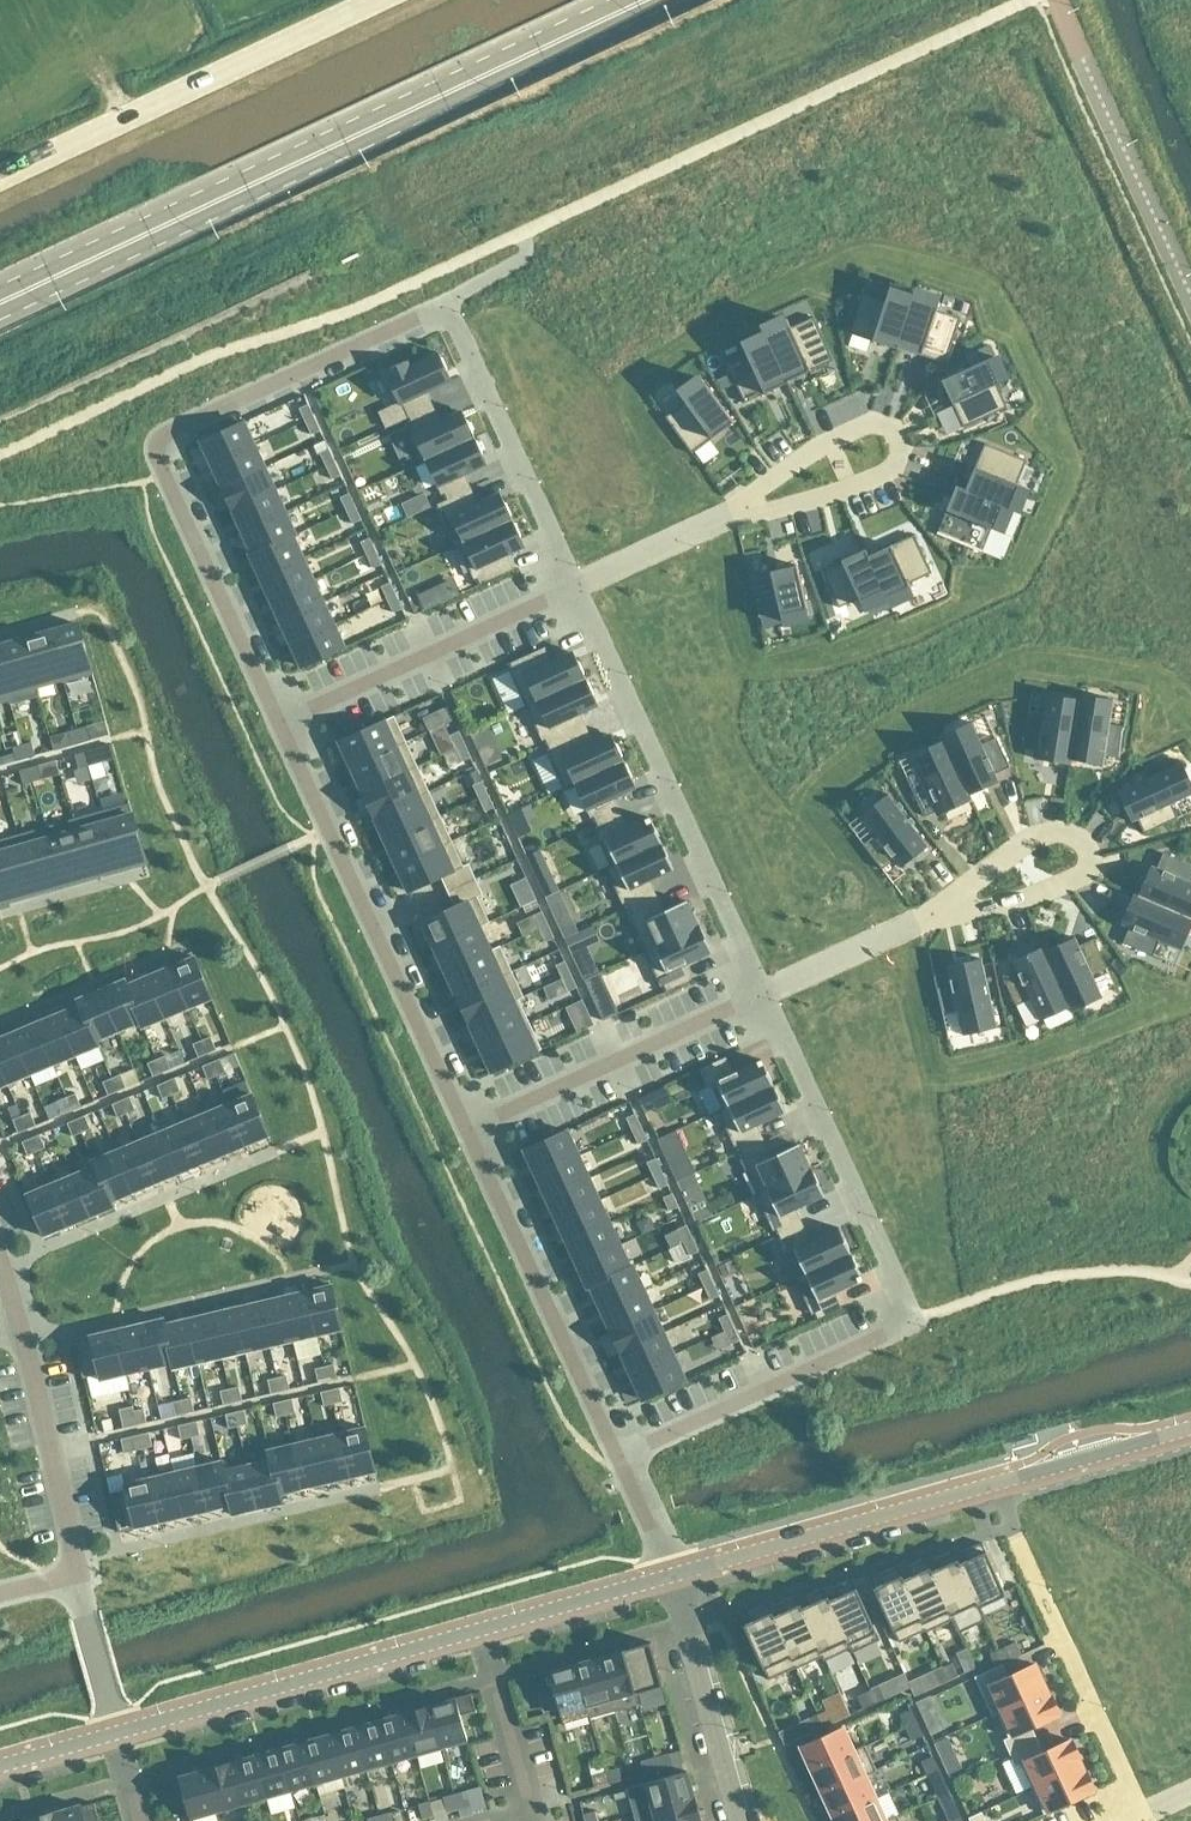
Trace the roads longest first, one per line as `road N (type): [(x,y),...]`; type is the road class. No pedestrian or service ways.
road 1 (residential): [(278,723),(158,468),(157,446),(170,430),(447,304),(575,586)]
road 2 (primary): [(0,302),(646,0)]
road 3 (residential): [(765,993),(912,1320),(621,1454)]
road 4 (residential): [(675,1572),(117,1731)]
road 5 (residential): [(467,1131),(278,723)]
road 6 (residential): [(575,586),(765,993)]
road 7 (tertiary): [(0,177),(375,0)]
road 8 (residential): [(993,1484),(1141,1815)]
road 9 (residential): [(915,923),(1051,891),(1084,871),(1088,851),(1067,830),(1044,833),(954,897)]
road 10 (residential): [(621,1454),(467,1131)]
road 11 (residential): [(739,510),(853,489),(894,466),(900,439),(886,424),(865,424),(759,491)]
road 12 (residential): [(467,1131),(765,993)]
road 13 (residential): [(278,723),(575,586)]
road 14 (residential): [(78,1574),(0,1271)]
road 15 (residential): [(975,1488),(675,1572)]
road 16 (residential): [(739,1820),(675,1572)]
road 17 (unclassified): [(1190,1427),(993,1484)]
road 18 (residential): [(575,586),(739,510)]
road 19 (residential): [(765,993),(915,923)]
road 20 (residential): [(117,1731),(78,1574)]
road 21 (residential): [(621,1454),(675,1572)]
road 22 (residential): [(117,1731),(0,1765)]

